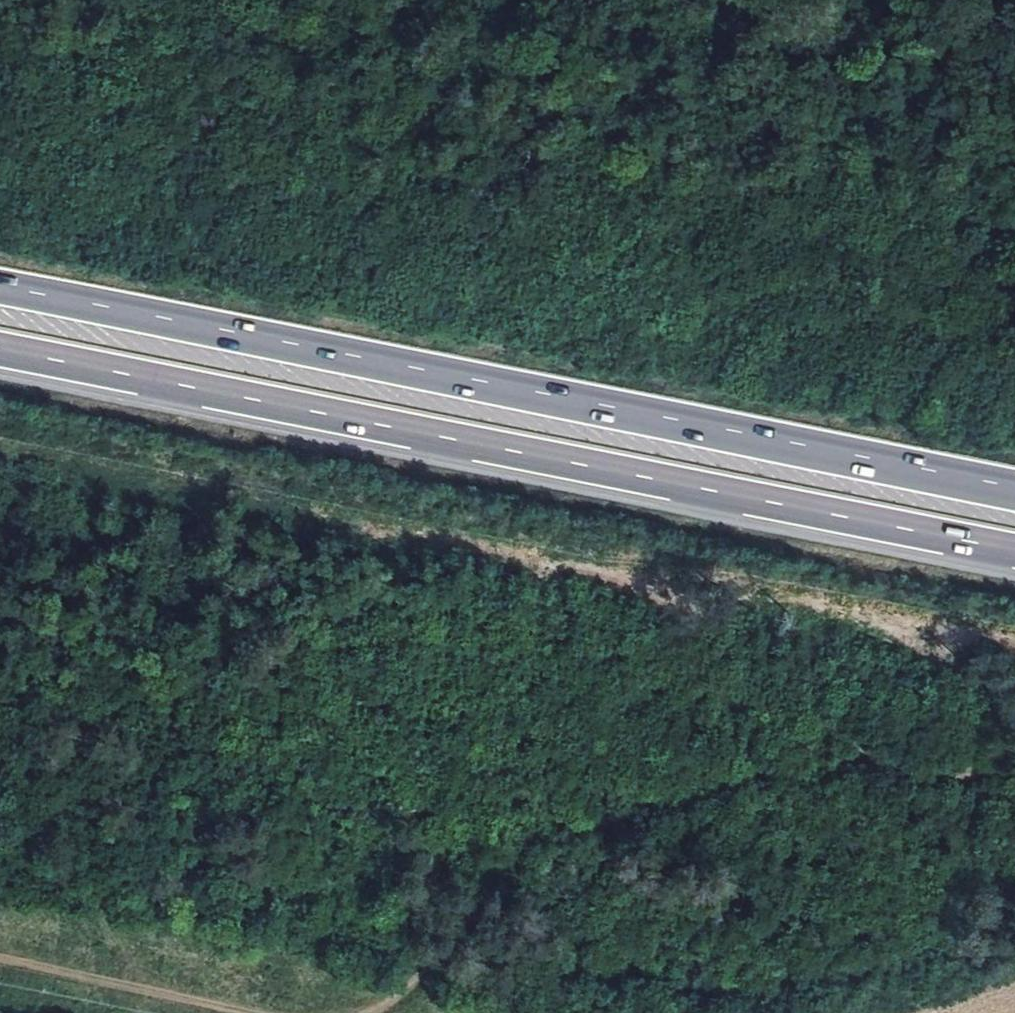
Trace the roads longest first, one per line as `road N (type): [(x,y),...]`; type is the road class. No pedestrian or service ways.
road 1 (motorway): [(1014,493),(0,290)]
road 2 (motorway): [(0,355),(1014,550)]
road 3 (track): [(1014,755),(794,776),(545,834),(410,988),(362,1012)]
road 4 (track): [(251,1012),(0,967)]

